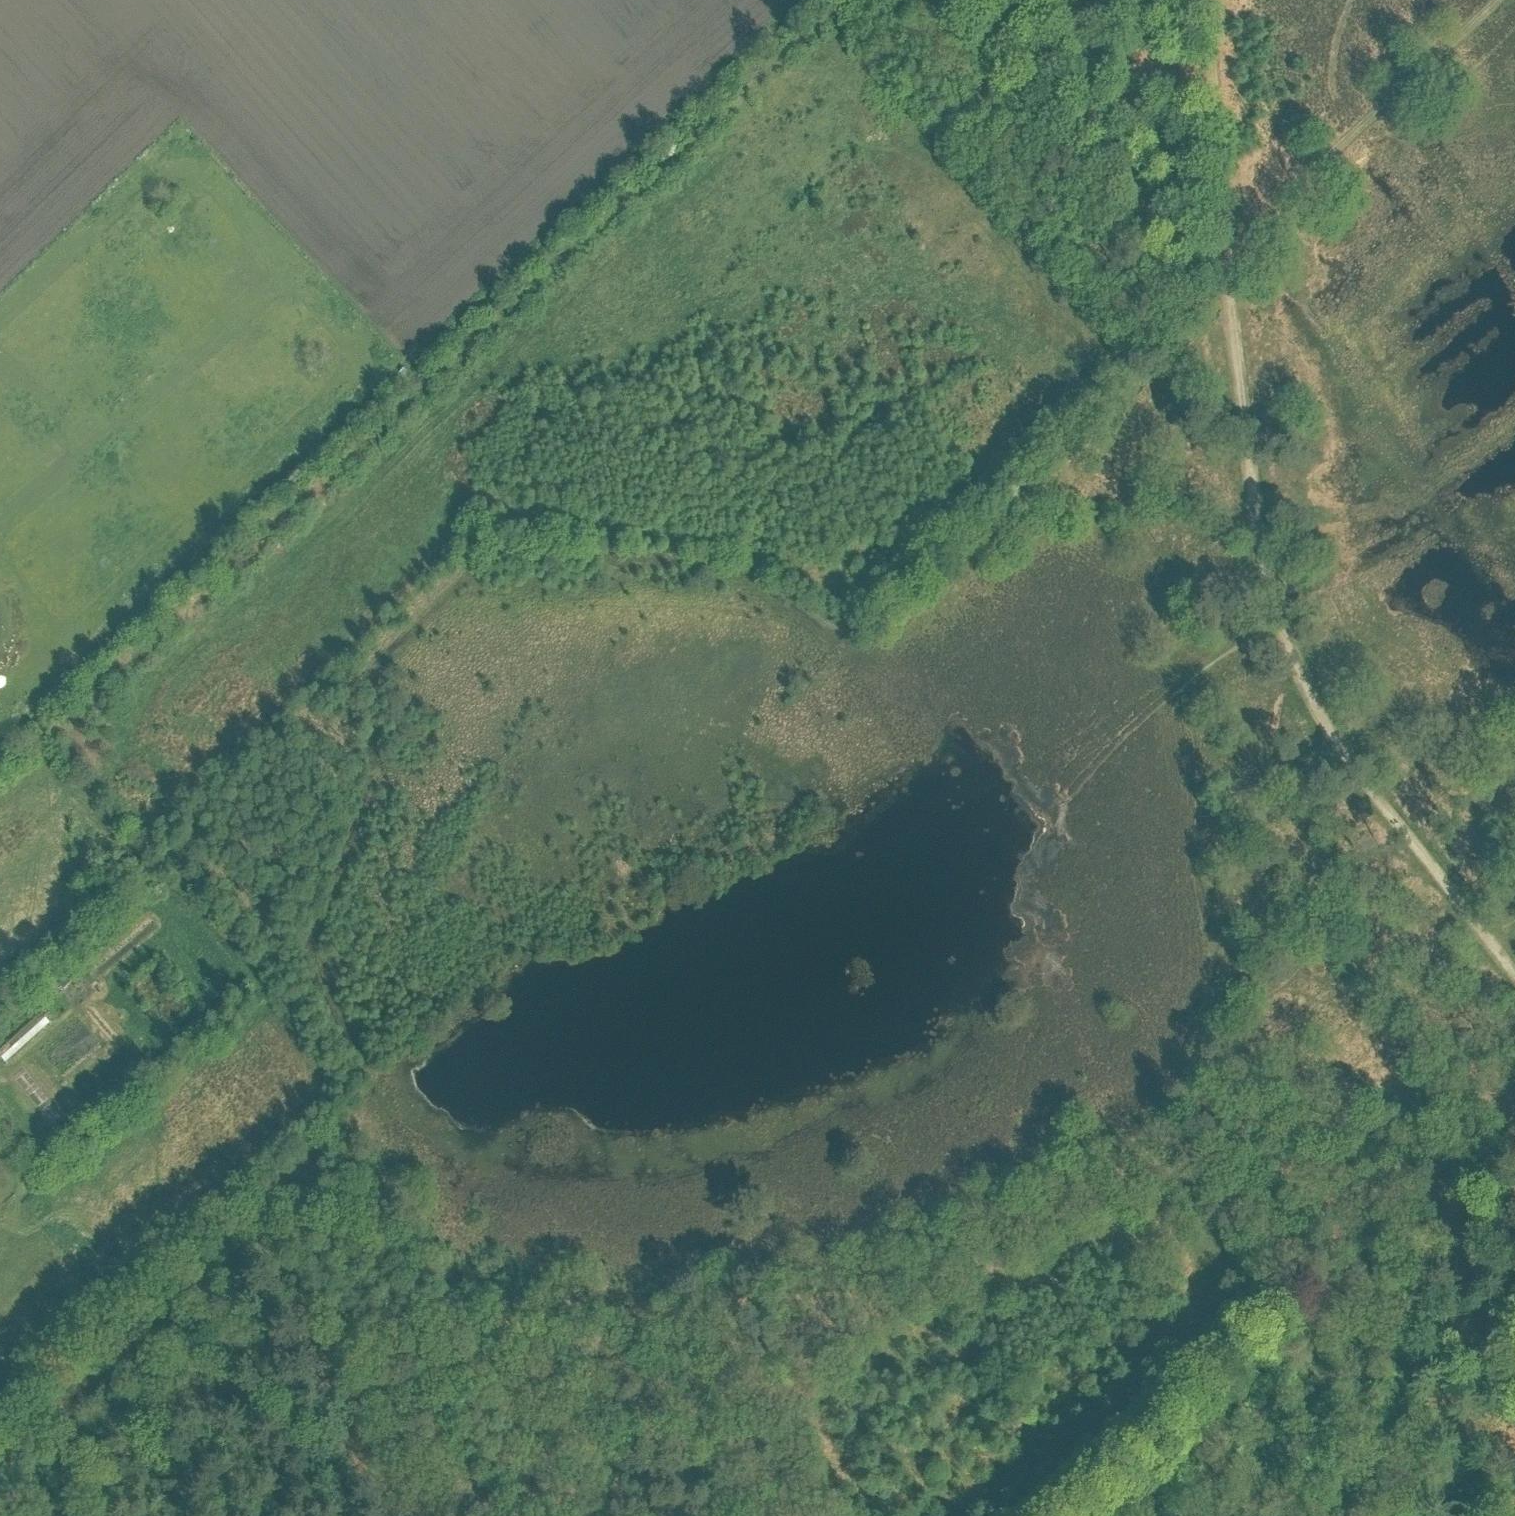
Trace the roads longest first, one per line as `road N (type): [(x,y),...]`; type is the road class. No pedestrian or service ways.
road 1 (track): [(0,1455),(204,1265),(250,1238),(264,1251),(381,1515)]
road 2 (track): [(1095,1515),(1514,1123)]
road 3 (track): [(922,0),(1231,331)]
road 4 (track): [(1231,331),(1252,494),(1284,640),(1331,737)]
road 5 (track): [(1222,250),(1487,0)]
road 6 (track): [(1231,331),(1203,0)]
road 7 (track): [(1331,737),(1514,981)]

